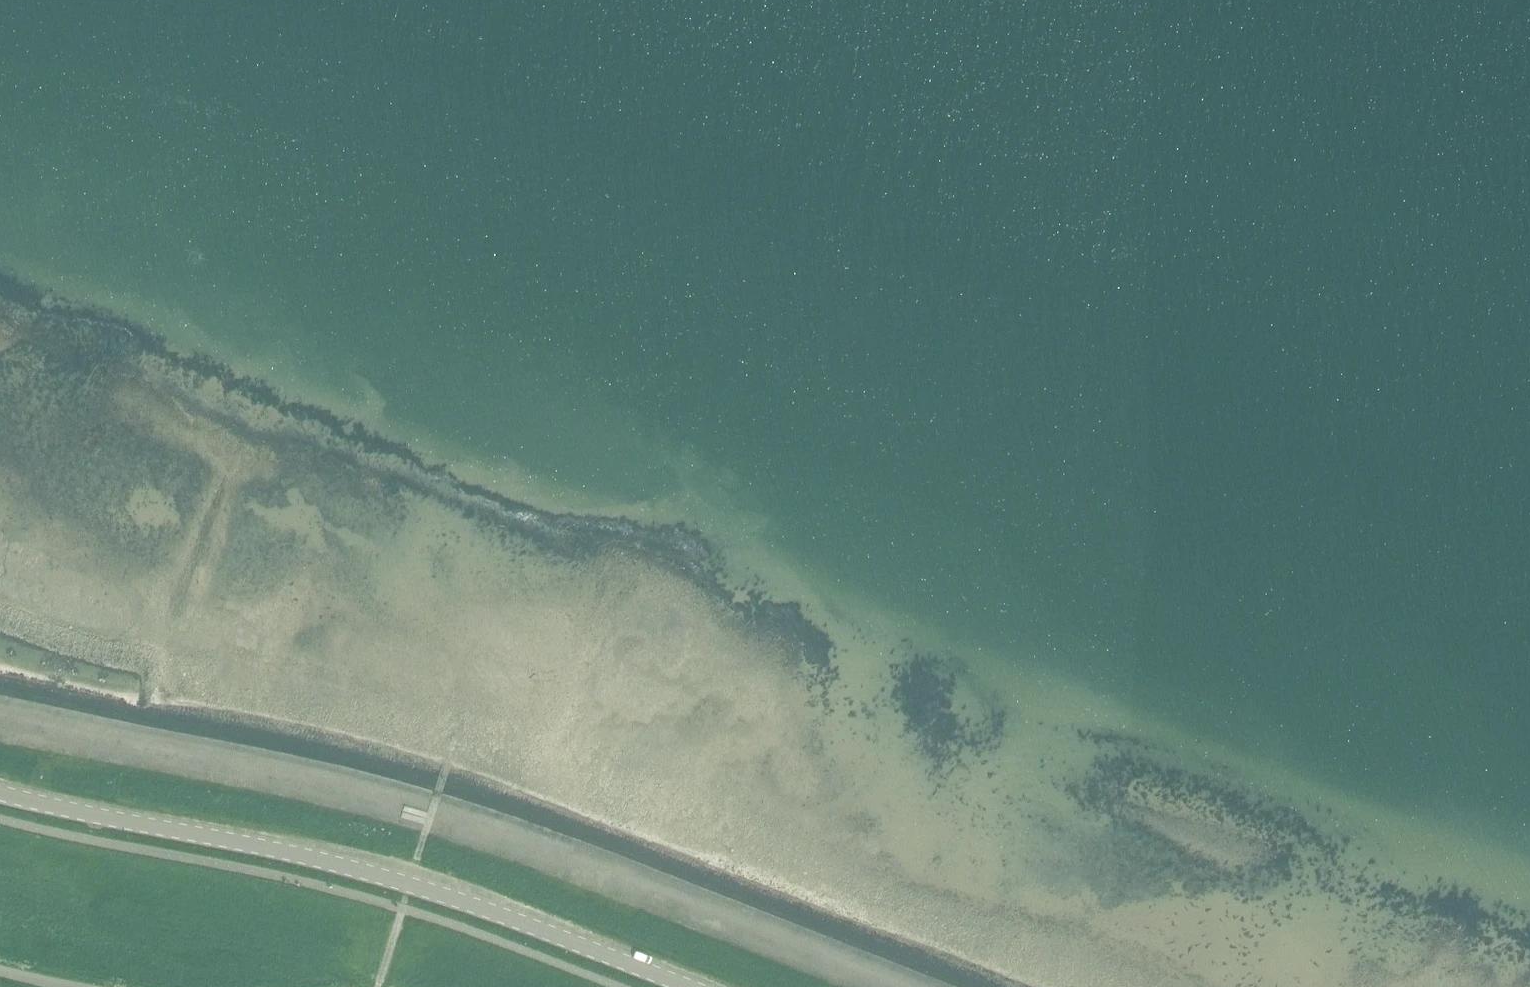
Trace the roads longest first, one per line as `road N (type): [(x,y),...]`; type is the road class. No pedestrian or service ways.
road 1 (tertiary): [(692,986),(435,892),(0,793)]

